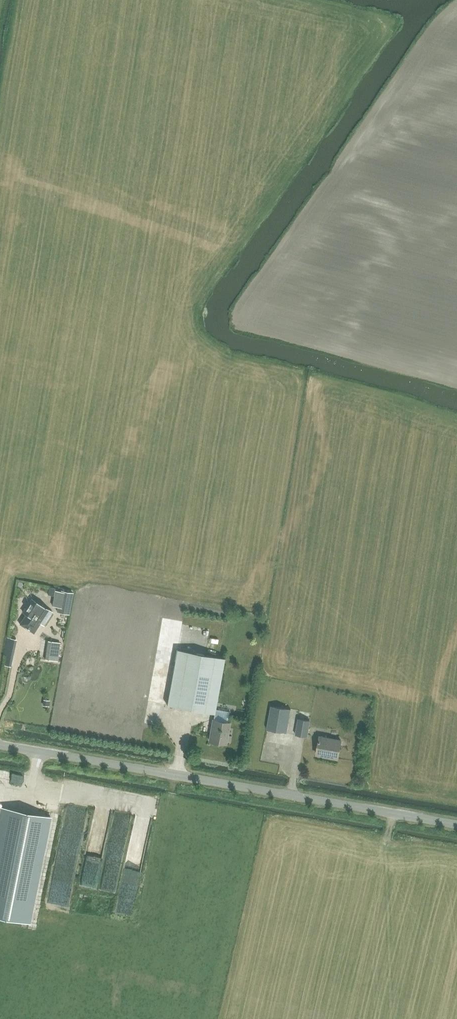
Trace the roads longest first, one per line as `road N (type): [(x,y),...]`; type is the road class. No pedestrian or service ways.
road 1 (unclassified): [(456,828),(0,746)]

